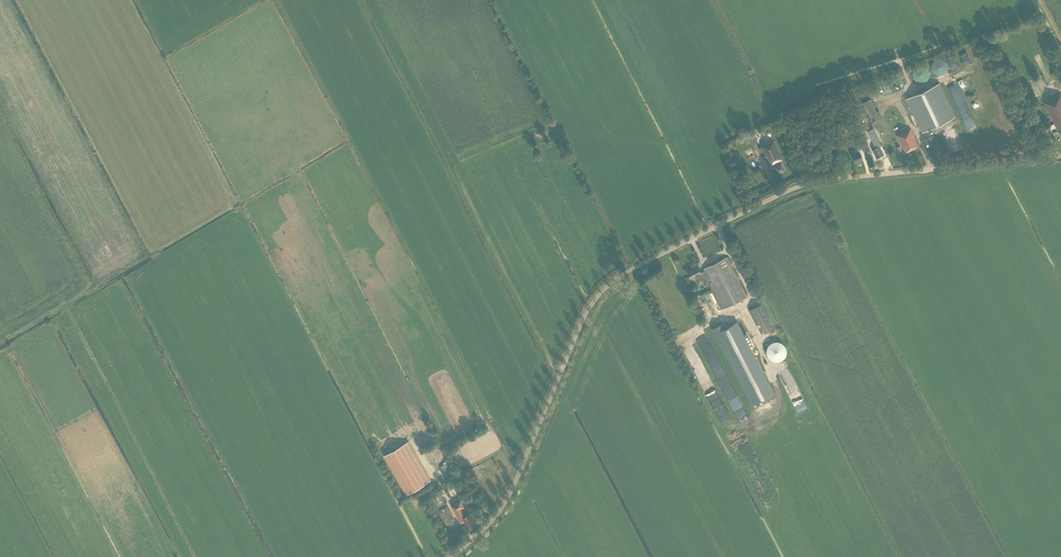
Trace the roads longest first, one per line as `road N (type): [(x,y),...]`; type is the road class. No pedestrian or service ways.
road 1 (unclassified): [(452,556),(508,500),(578,331),(611,283),(821,182),(1060,157)]

